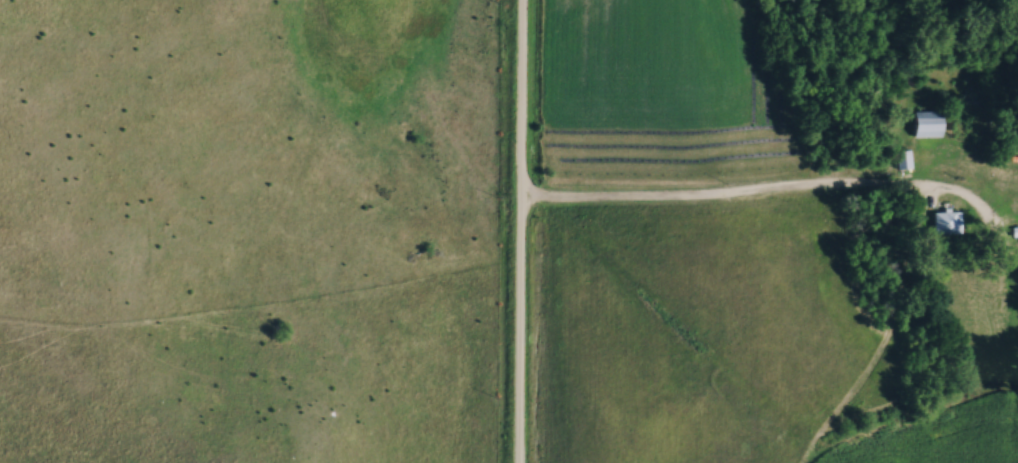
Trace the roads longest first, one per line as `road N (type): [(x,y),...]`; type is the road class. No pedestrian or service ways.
road 1 (residential): [(523,168),(523,0)]

